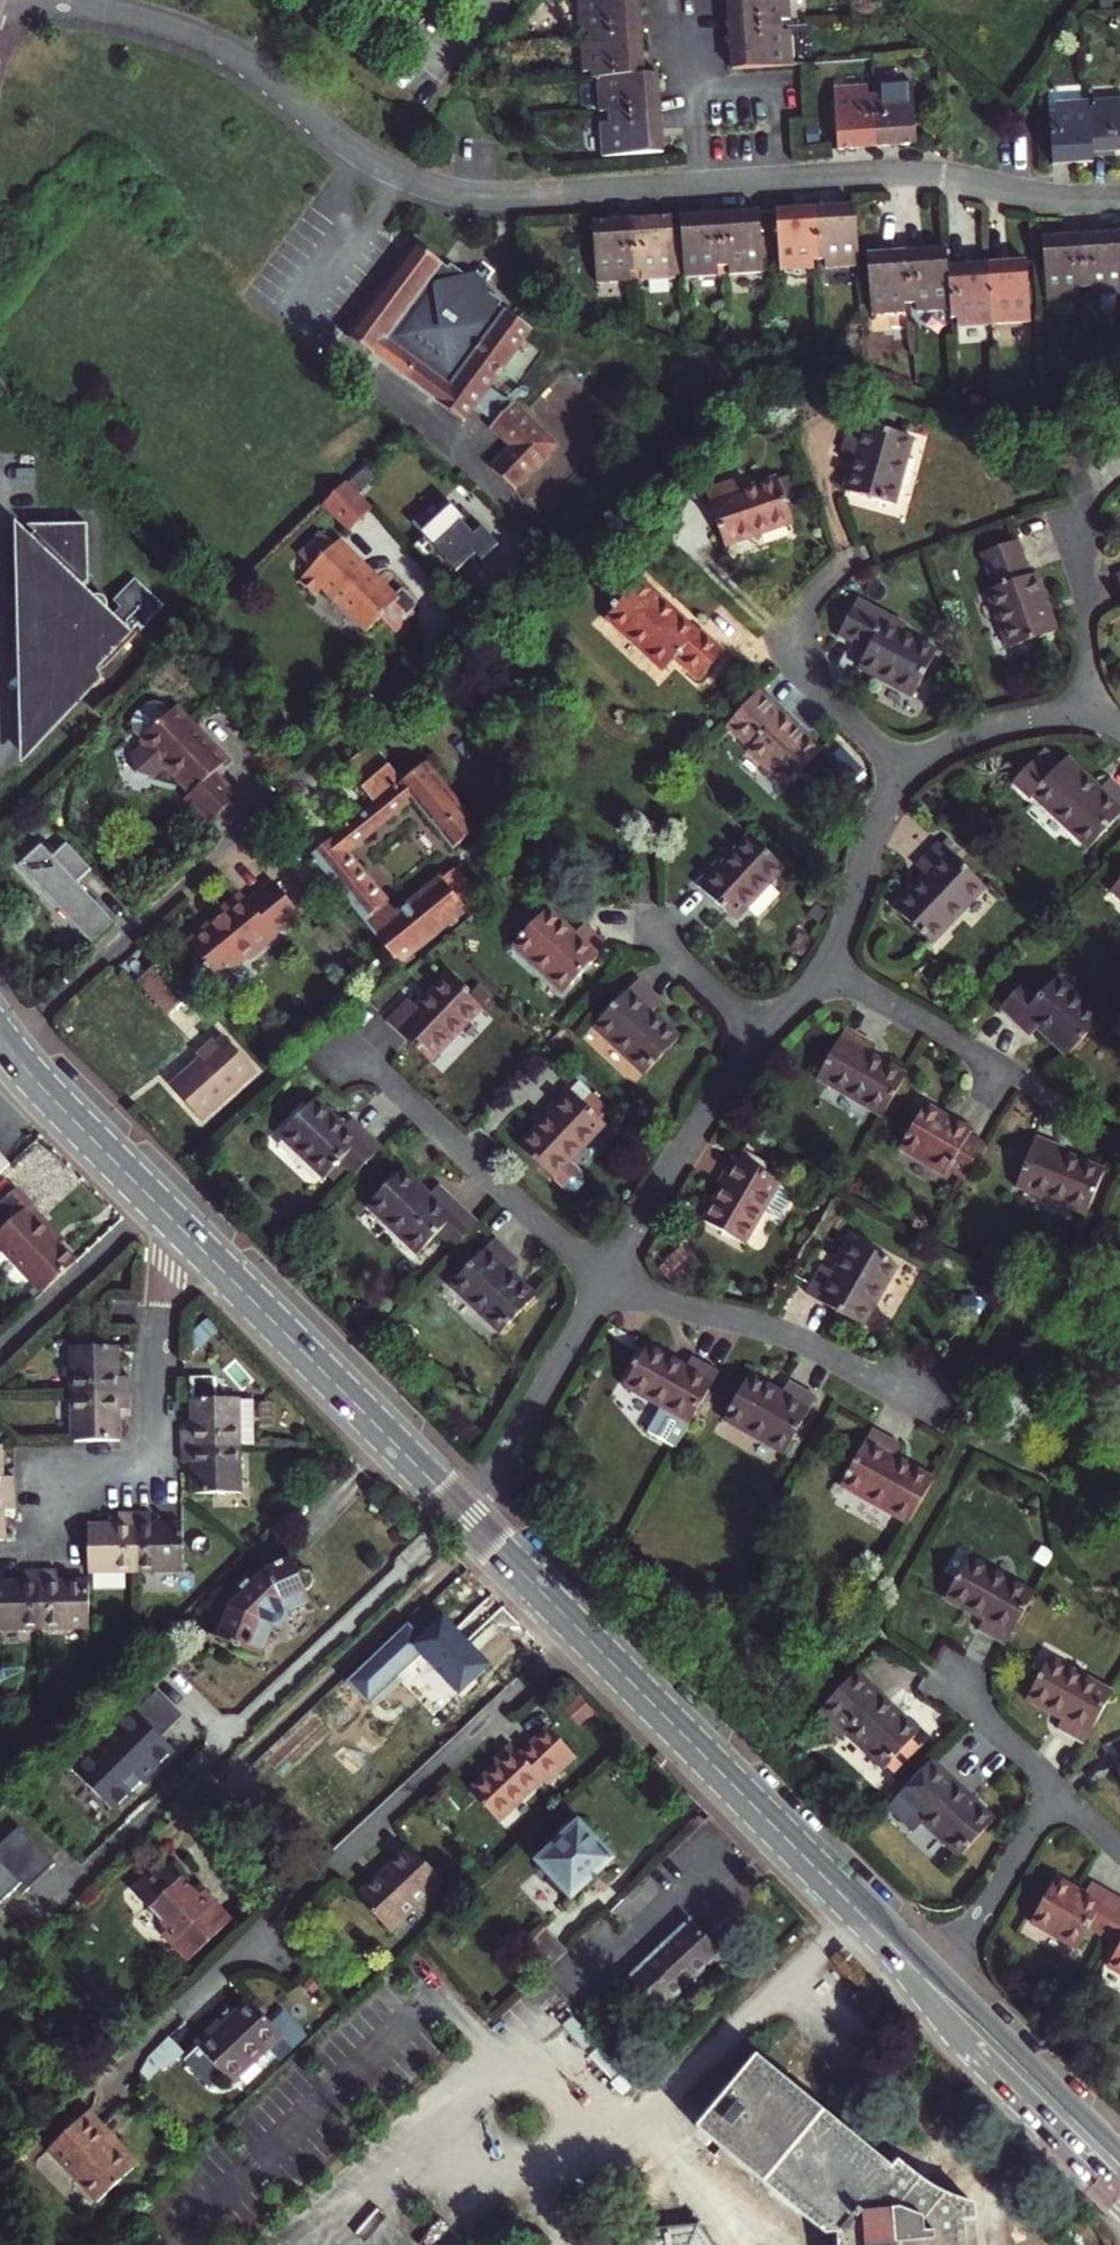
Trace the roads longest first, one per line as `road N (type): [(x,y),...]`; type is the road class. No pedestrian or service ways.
road 1 (residential): [(58,0),(148,20),(219,47),(376,162),(466,194),(930,173),(1119,199)]
road 2 (residential): [(288,314),(543,540),(10,1047)]
road 3 (secondary): [(579,1629),(933,1985)]
road 4 (residential): [(0,1561),(50,1549),(50,1482),(158,1477),(169,1216)]
road 5 (residential): [(229,1968),(579,1629)]
road 6 (secondary): [(169,1216),(469,1518)]
road 7 (residential): [(603,1281),(356,1046)]
road 8 (residential): [(919,1401),(798,1338),(603,1281)]
road 9 (residential): [(603,1281),(761,1034)]
road 10 (residential): [(469,1518),(603,1281)]
road 11 (residential): [(902,778),(821,690),(810,662),(800,623),(805,598),(844,563)]
road 12 (secondary): [(933,1985),(1119,2170)]
road 13 (secondary): [(10,1047),(169,1216)]
road 14 (residential): [(933,1985),(1060,1792)]
road 15 (residential): [(826,969),(1017,1078)]
road 16 (residential): [(826,969),(869,836),(902,778)]
road 17 (residential): [(1061,511),(1091,617),(1086,713)]
road 18 (residential): [(902,778),(954,741),(1086,713)]
road 19 (residential): [(1060,1792),(951,1676)]
road 20 (secondary): [(469,1518),(579,1629)]
road 21 (residential): [(761,1034),(651,932)]

